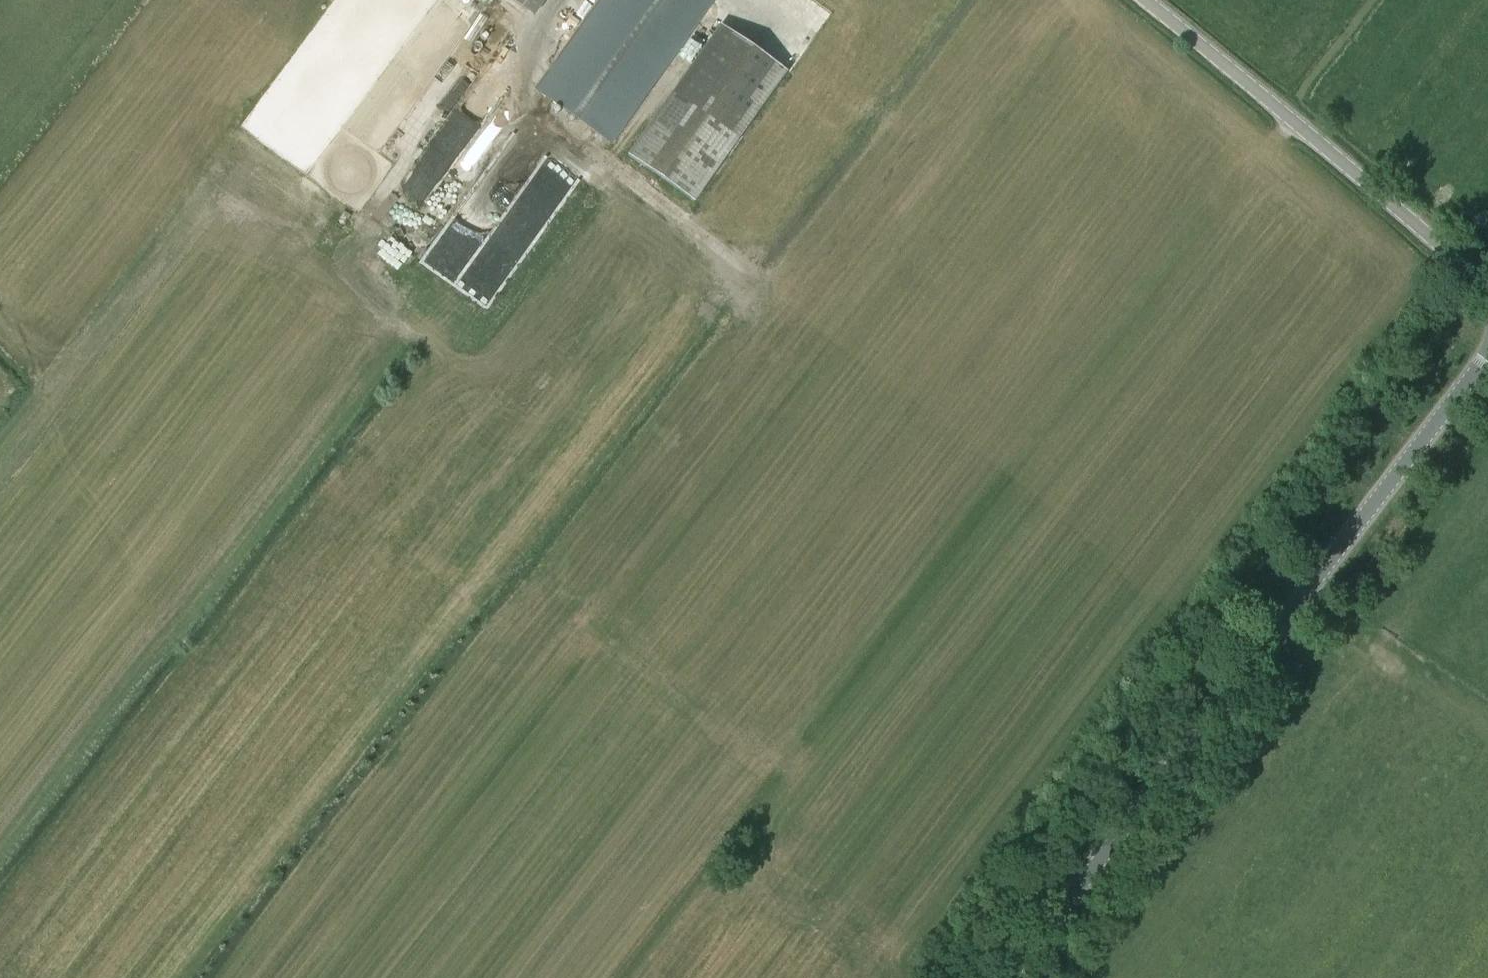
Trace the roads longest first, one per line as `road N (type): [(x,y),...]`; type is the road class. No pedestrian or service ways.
road 1 (tertiary): [(1007,977),(1487,351)]
road 2 (tertiary): [(1141,0),(1487,291)]

